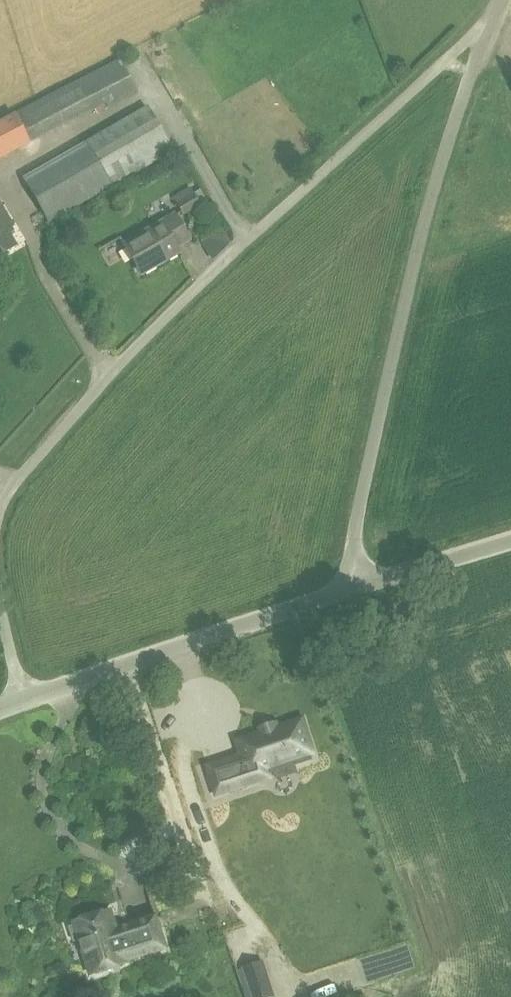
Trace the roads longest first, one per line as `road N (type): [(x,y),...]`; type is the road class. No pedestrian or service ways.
road 1 (unclassified): [(0,506),(120,361),(490,17)]
road 2 (unclassified): [(360,586),(354,529),(374,433),(422,224),(490,17)]
road 3 (unclassified): [(22,701),(360,586)]
road 4 (unclassified): [(360,586),(510,540)]

